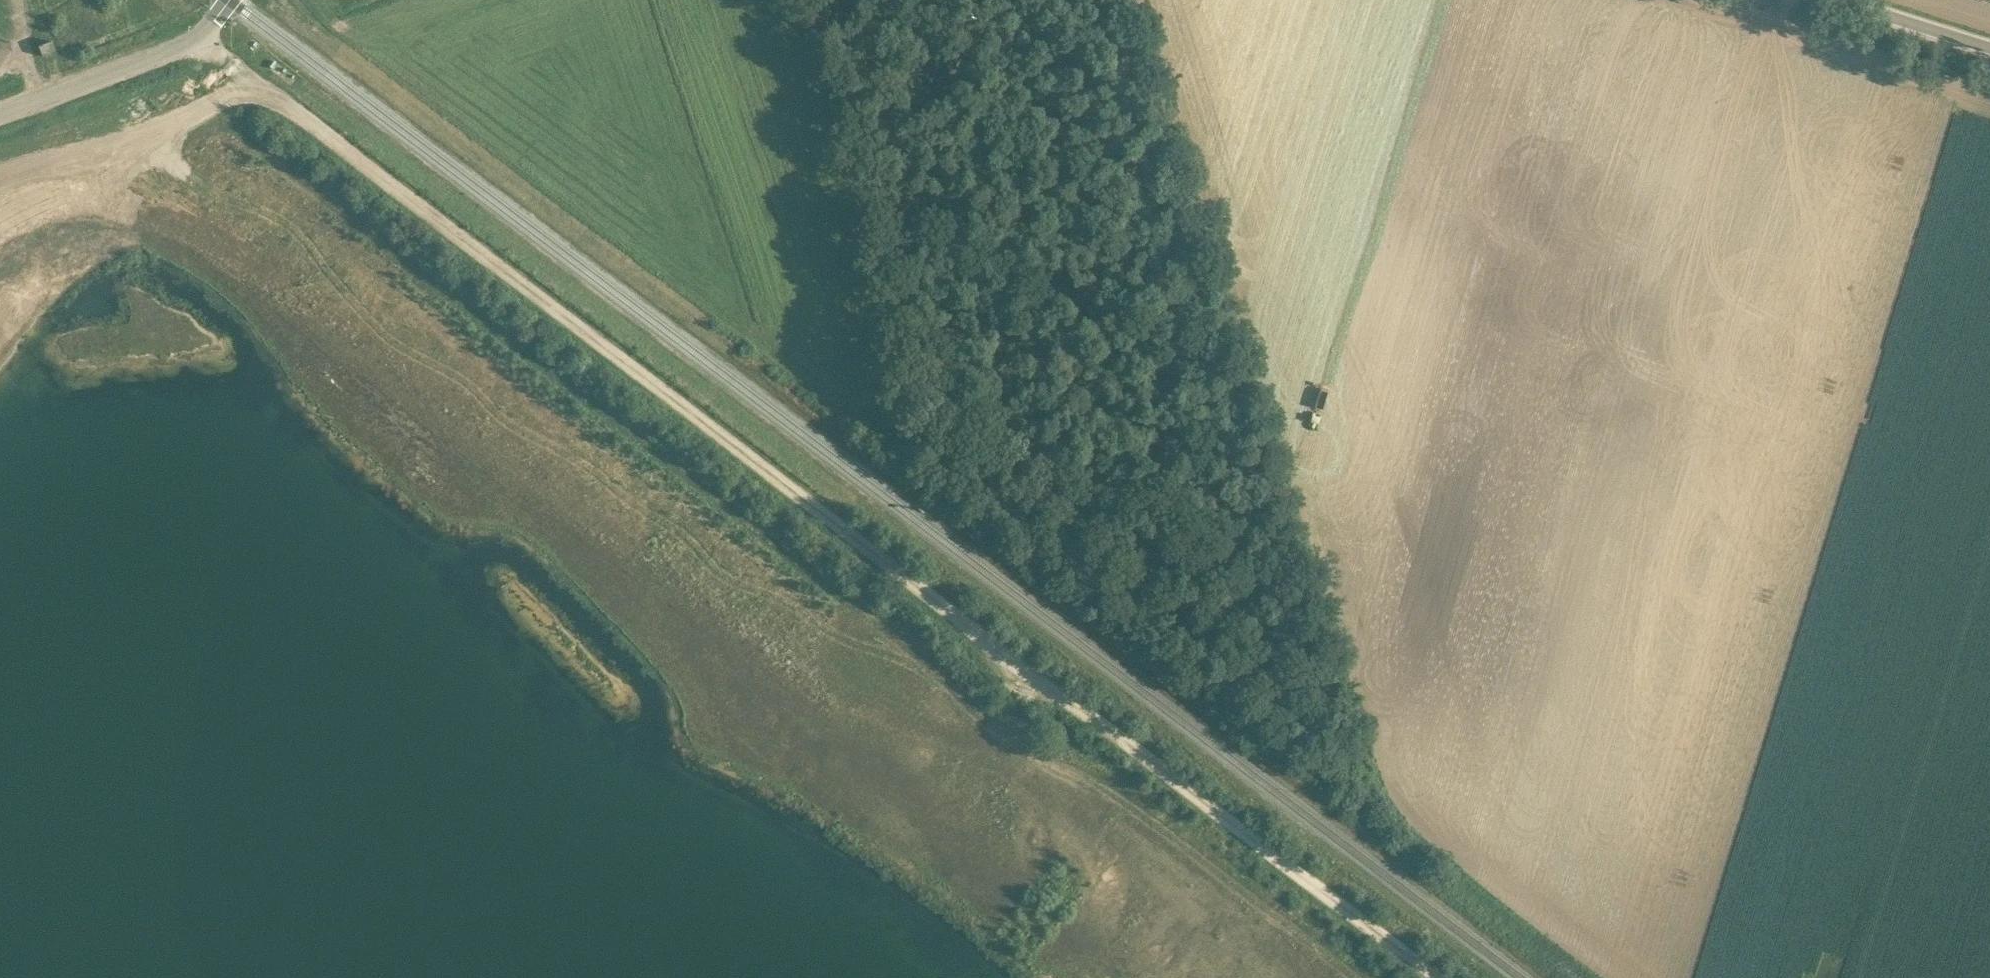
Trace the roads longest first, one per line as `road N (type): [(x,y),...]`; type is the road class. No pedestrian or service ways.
road 1 (track): [(200,35),(1182,776),(1437,977)]
road 2 (unclassified): [(0,112),(169,51),(200,35),(228,0)]
road 3 (unclassified): [(1989,48),(1840,0)]

